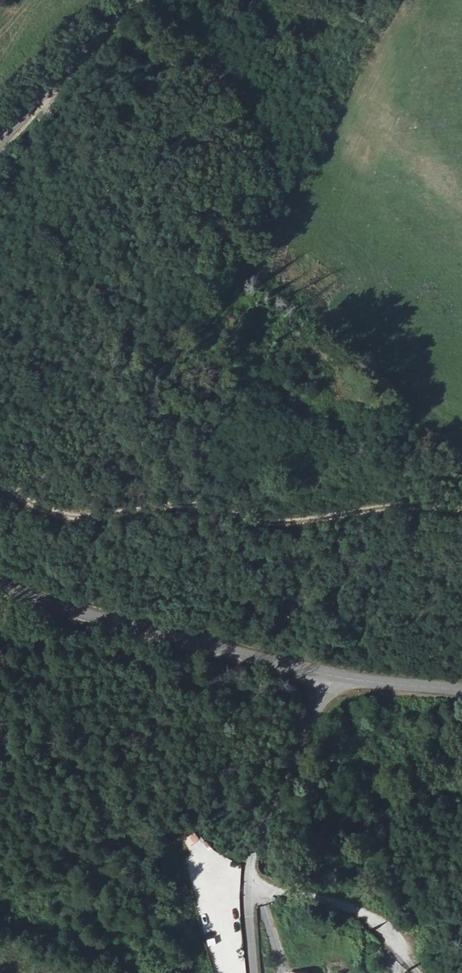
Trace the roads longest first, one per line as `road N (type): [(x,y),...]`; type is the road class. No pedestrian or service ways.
road 1 (track): [(0,480),(64,517),(204,505),(282,528),(416,505),(461,509)]
road 2 (secondary): [(327,673),(101,621),(0,583)]
road 3 (unclassified): [(254,972),(257,854),(327,673)]
road 4 (track): [(252,883),(373,917),(430,972)]
road 5 (secondary): [(0,139),(139,0)]
road 6 (secondary): [(461,691),(327,673)]
road 7 (track): [(461,430),(400,400),(337,408)]

